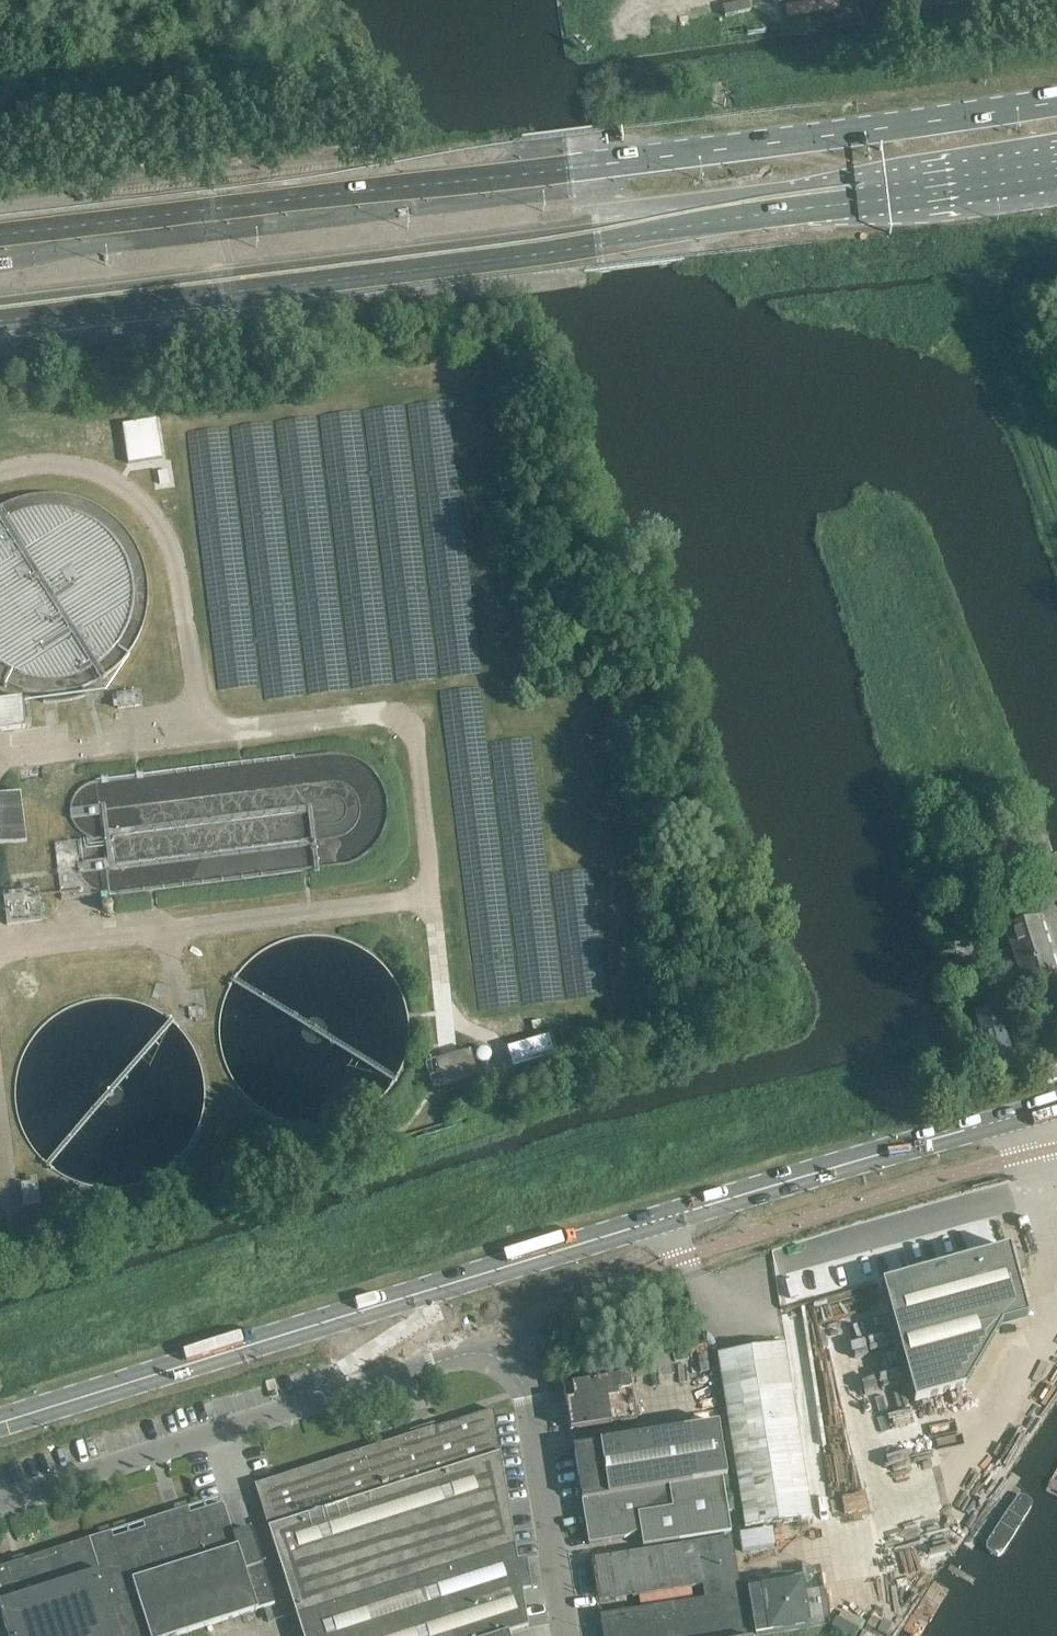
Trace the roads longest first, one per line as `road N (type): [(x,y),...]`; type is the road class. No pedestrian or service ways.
road 1 (tertiary): [(0,1423),(1056,1105)]
road 2 (primary): [(0,299),(1056,163)]
road 3 (primary): [(1056,101),(267,206),(0,229)]
road 4 (unclassified): [(498,1359),(450,1357),(0,1505)]
road 5 (unclassified): [(498,1359),(516,1370),(527,1397),(565,1635)]

